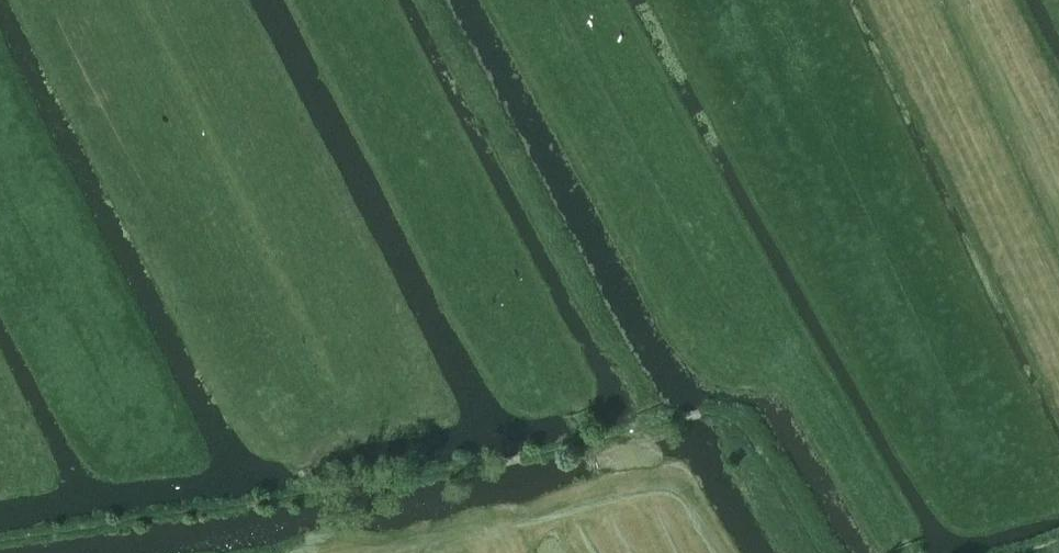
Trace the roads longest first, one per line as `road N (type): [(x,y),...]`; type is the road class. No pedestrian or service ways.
road 1 (track): [(0,538),(502,462),(657,426)]
road 2 (track): [(657,426),(433,0)]
road 3 (track): [(713,552),(657,426)]

